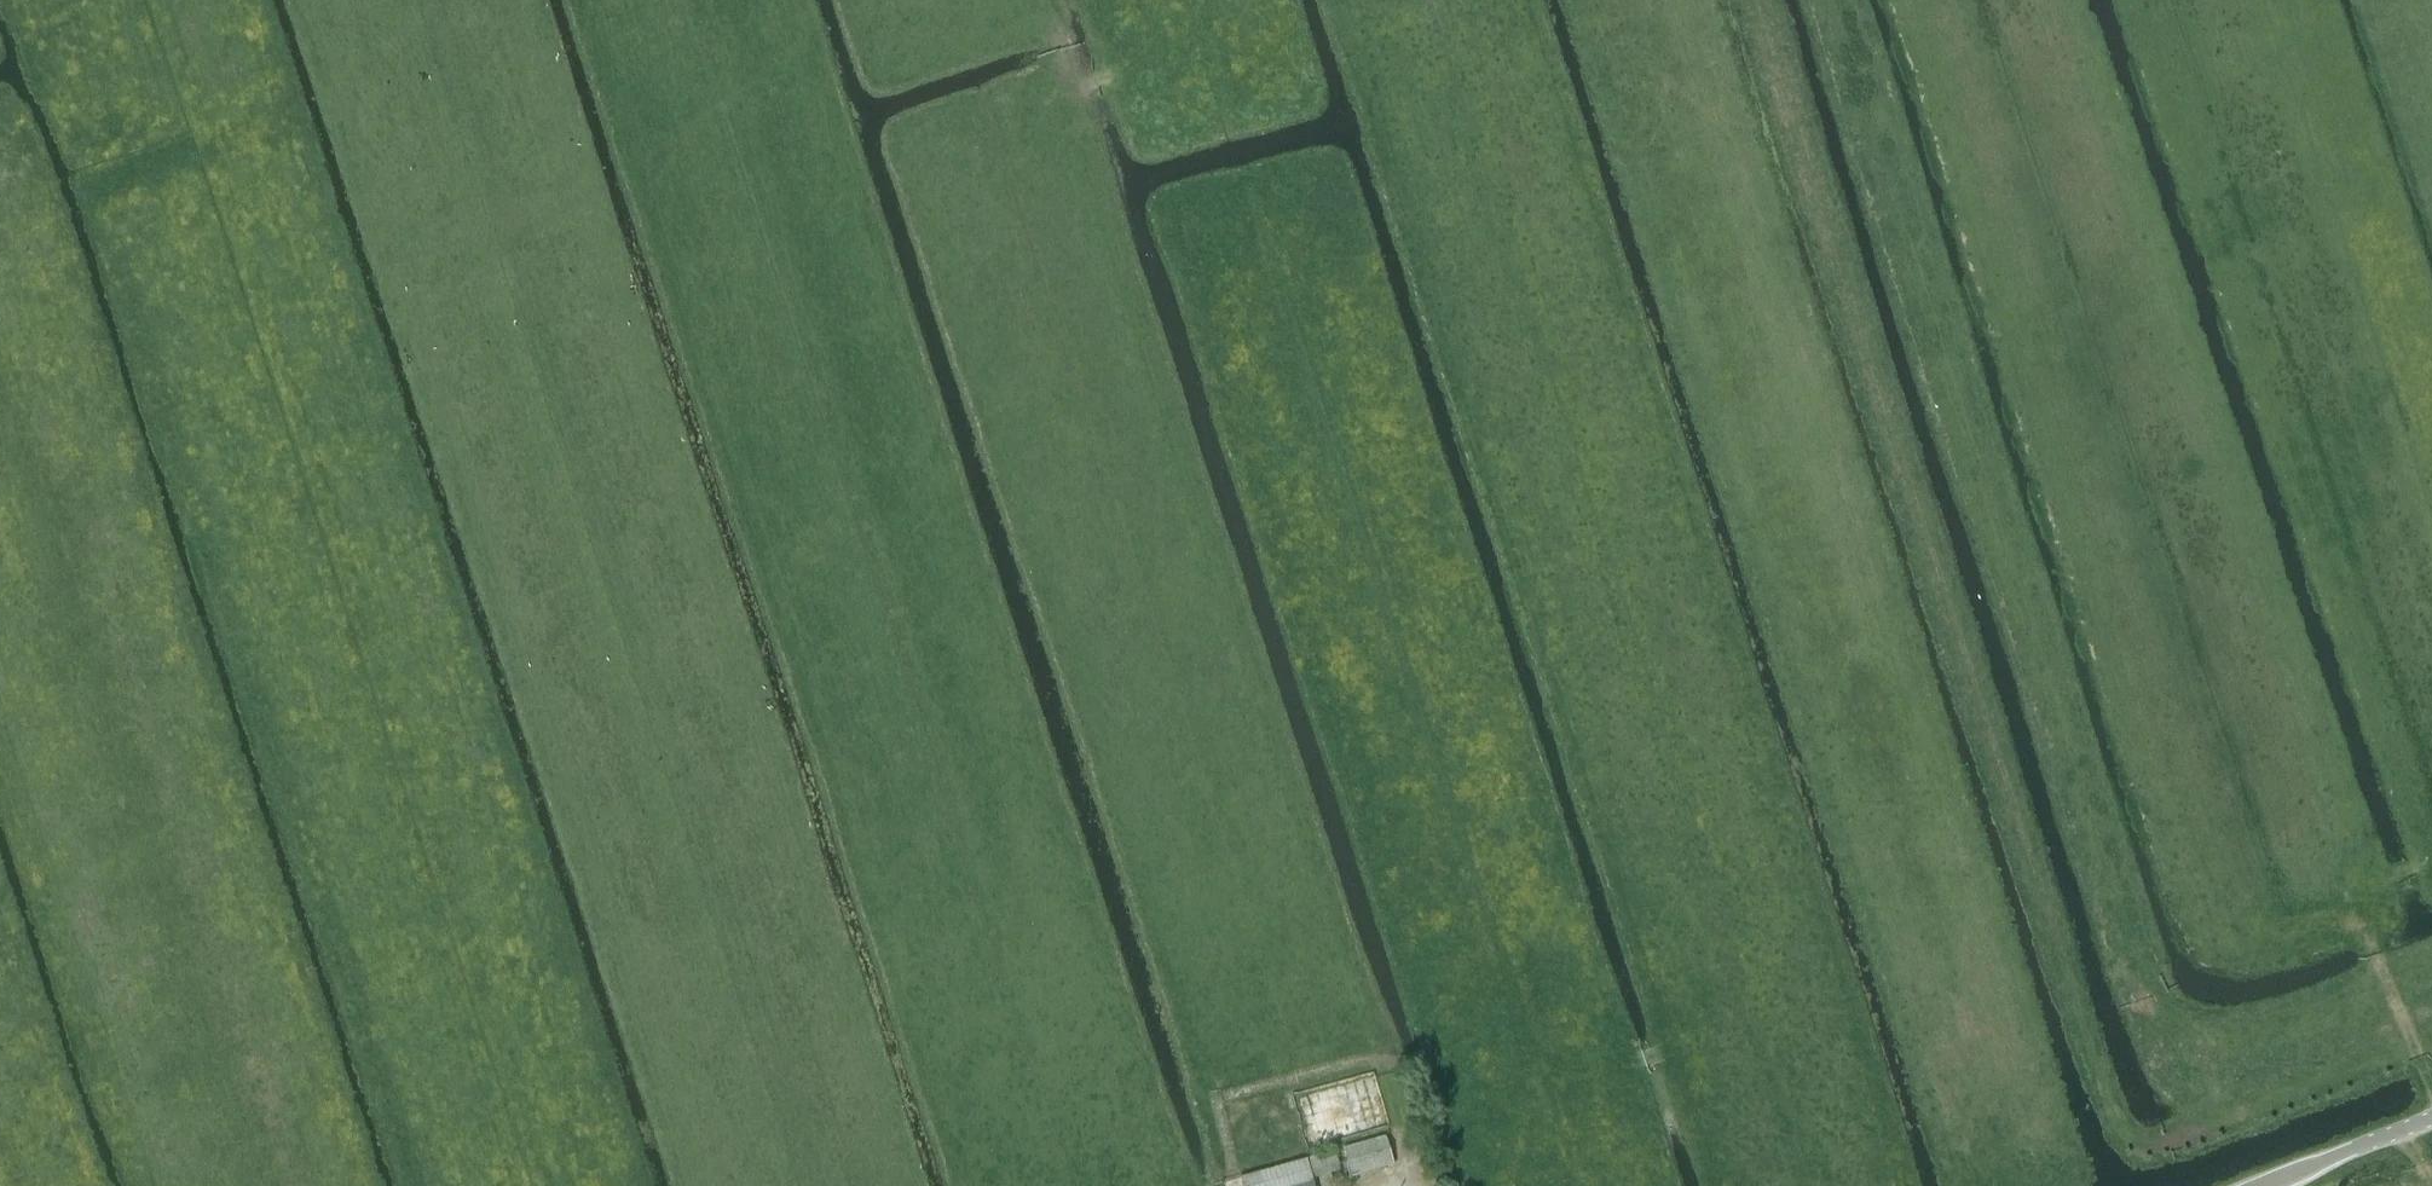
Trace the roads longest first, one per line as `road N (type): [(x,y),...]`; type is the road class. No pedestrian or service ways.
road 1 (track): [(1,693),(255,1185)]
road 2 (tertiary): [(2264,1185),(2431,1119)]

